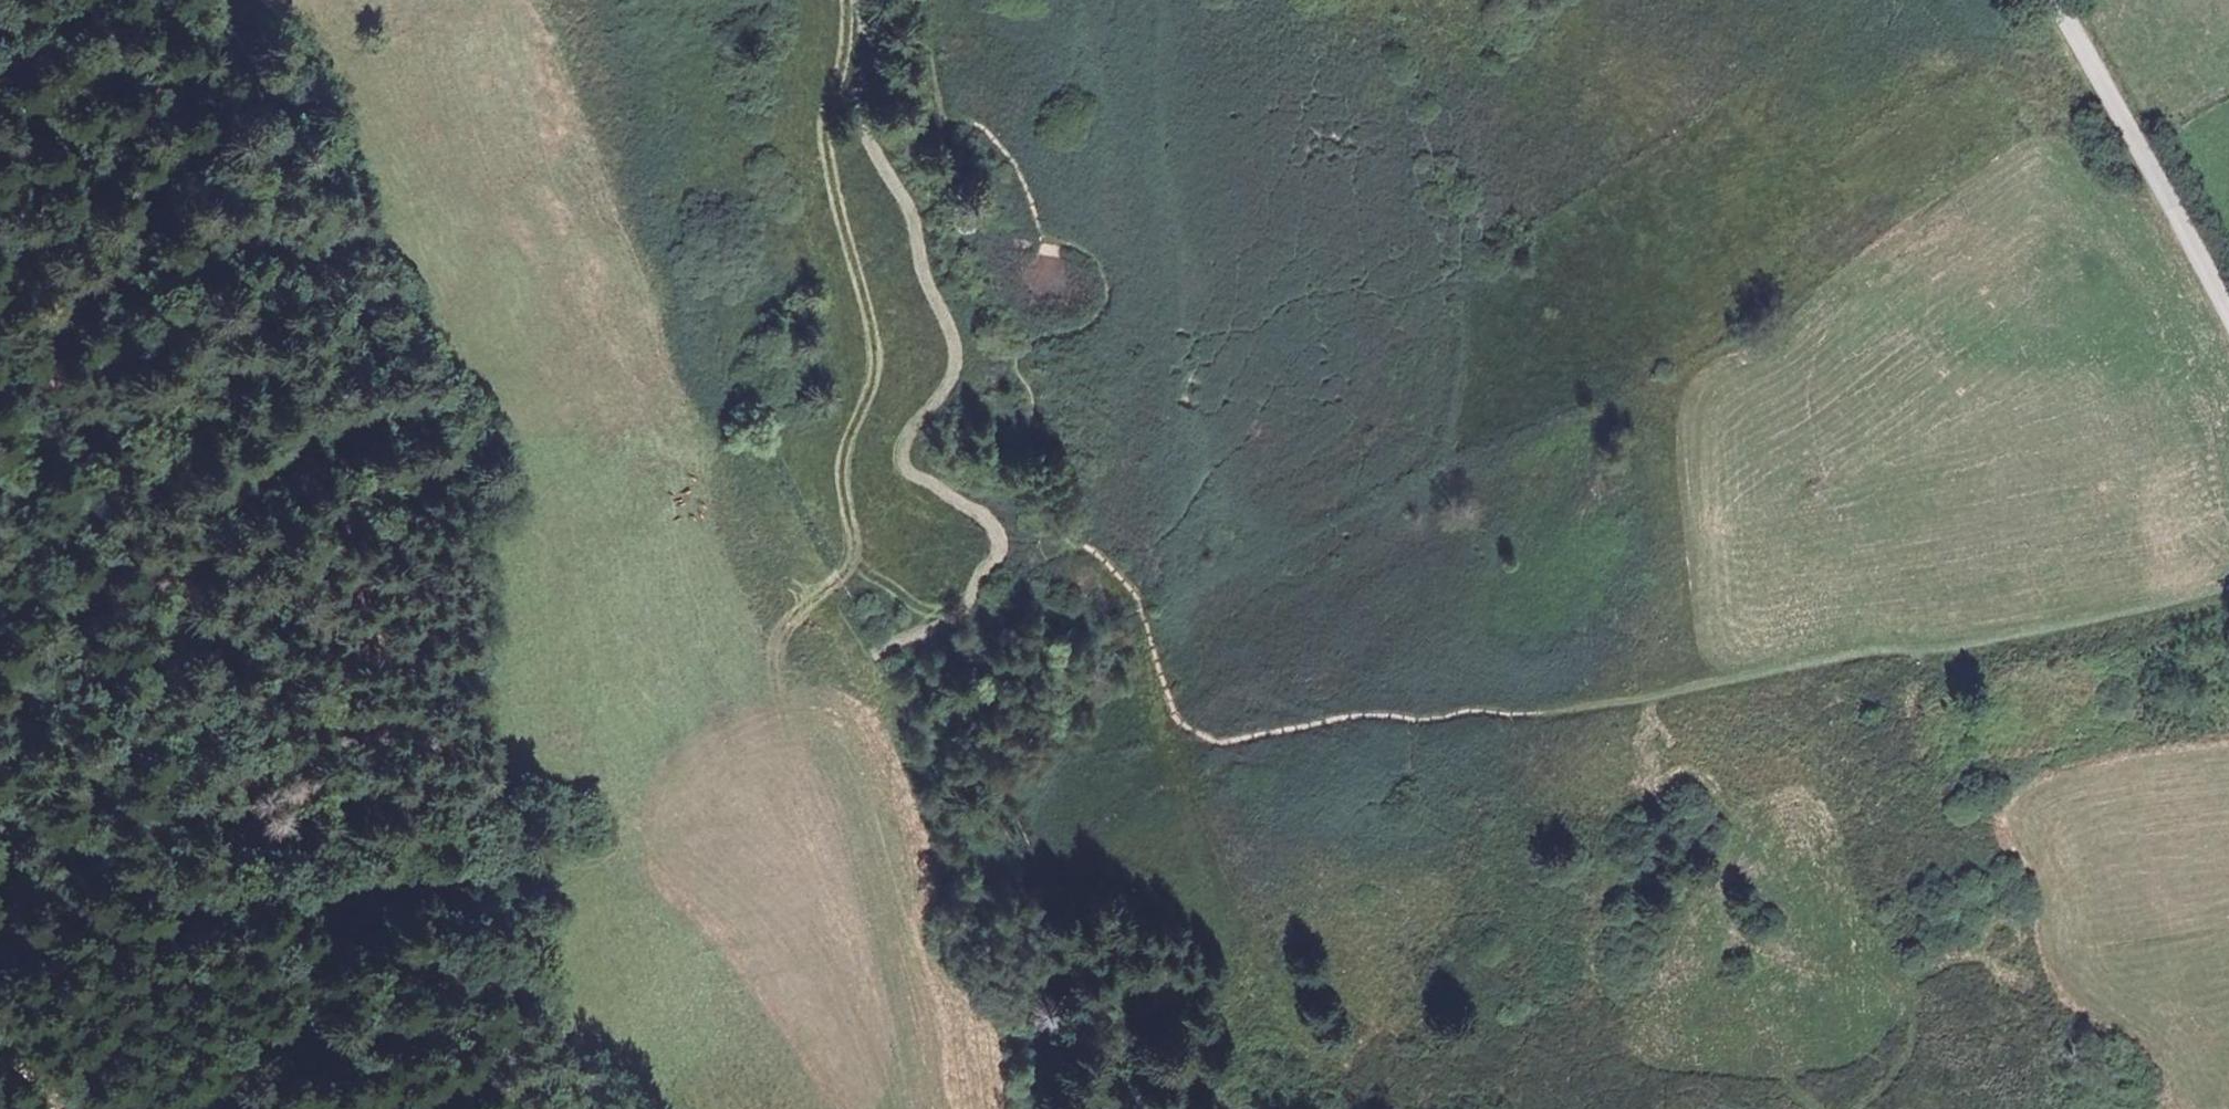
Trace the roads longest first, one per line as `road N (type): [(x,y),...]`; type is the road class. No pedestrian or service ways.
road 1 (track): [(1339,1108),(1197,834),(1181,752)]
road 2 (unclassified): [(2054,0),(2228,312)]
road 3 (track): [(1069,547),(937,496)]

